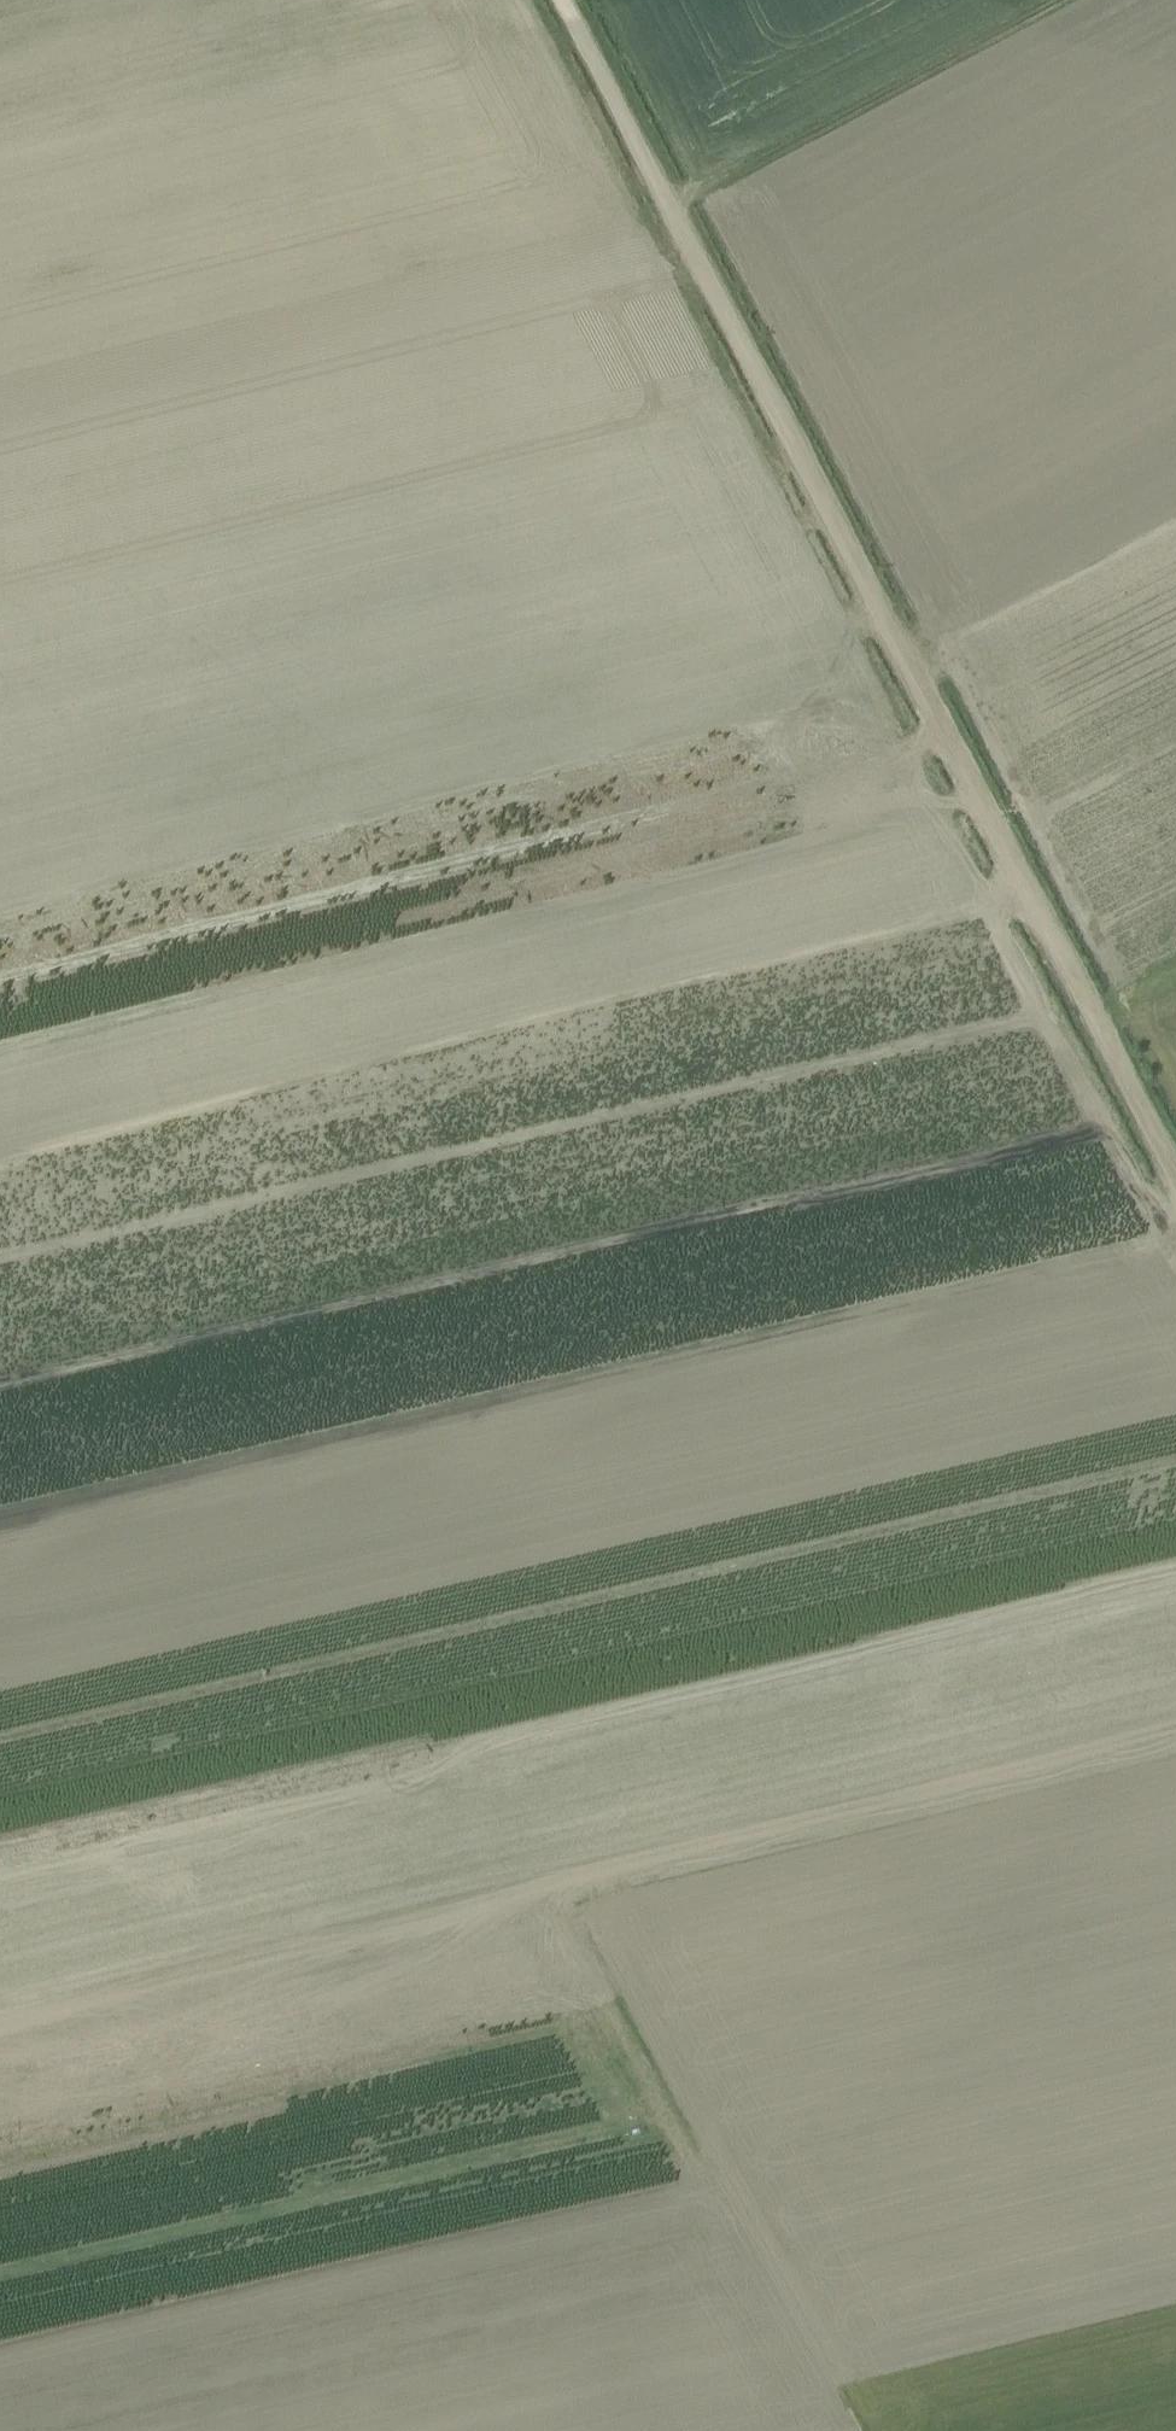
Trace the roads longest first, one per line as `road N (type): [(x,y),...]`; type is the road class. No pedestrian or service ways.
road 1 (track): [(559,0),(1175,1174)]
road 2 (track): [(672,210),(1063,0)]

